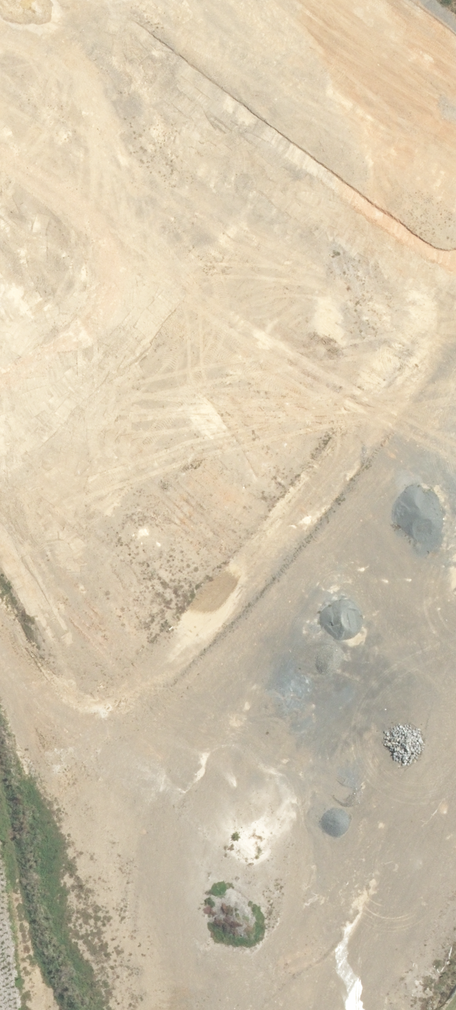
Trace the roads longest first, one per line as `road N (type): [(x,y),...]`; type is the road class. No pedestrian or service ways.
road 1 (residential): [(455,313),(160,679),(125,691)]
road 2 (residential): [(455,289),(148,35),(94,0)]
road 3 (residential): [(125,691),(86,786),(161,858),(246,916),(258,938),(225,1009)]
road 4 (residential): [(125,691),(60,678),(0,621)]

